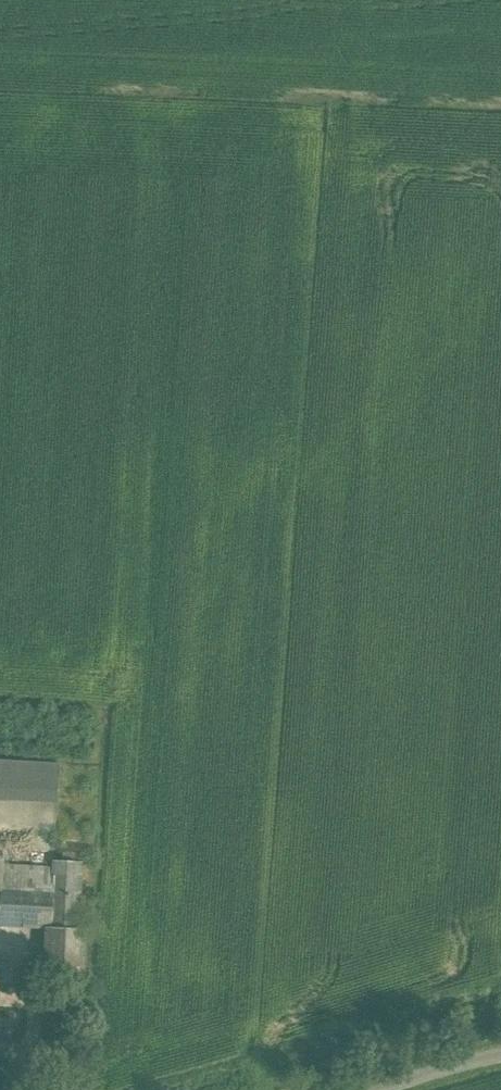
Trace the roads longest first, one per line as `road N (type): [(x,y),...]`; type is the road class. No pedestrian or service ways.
road 1 (unclassified): [(500,1052),(385,1089)]

